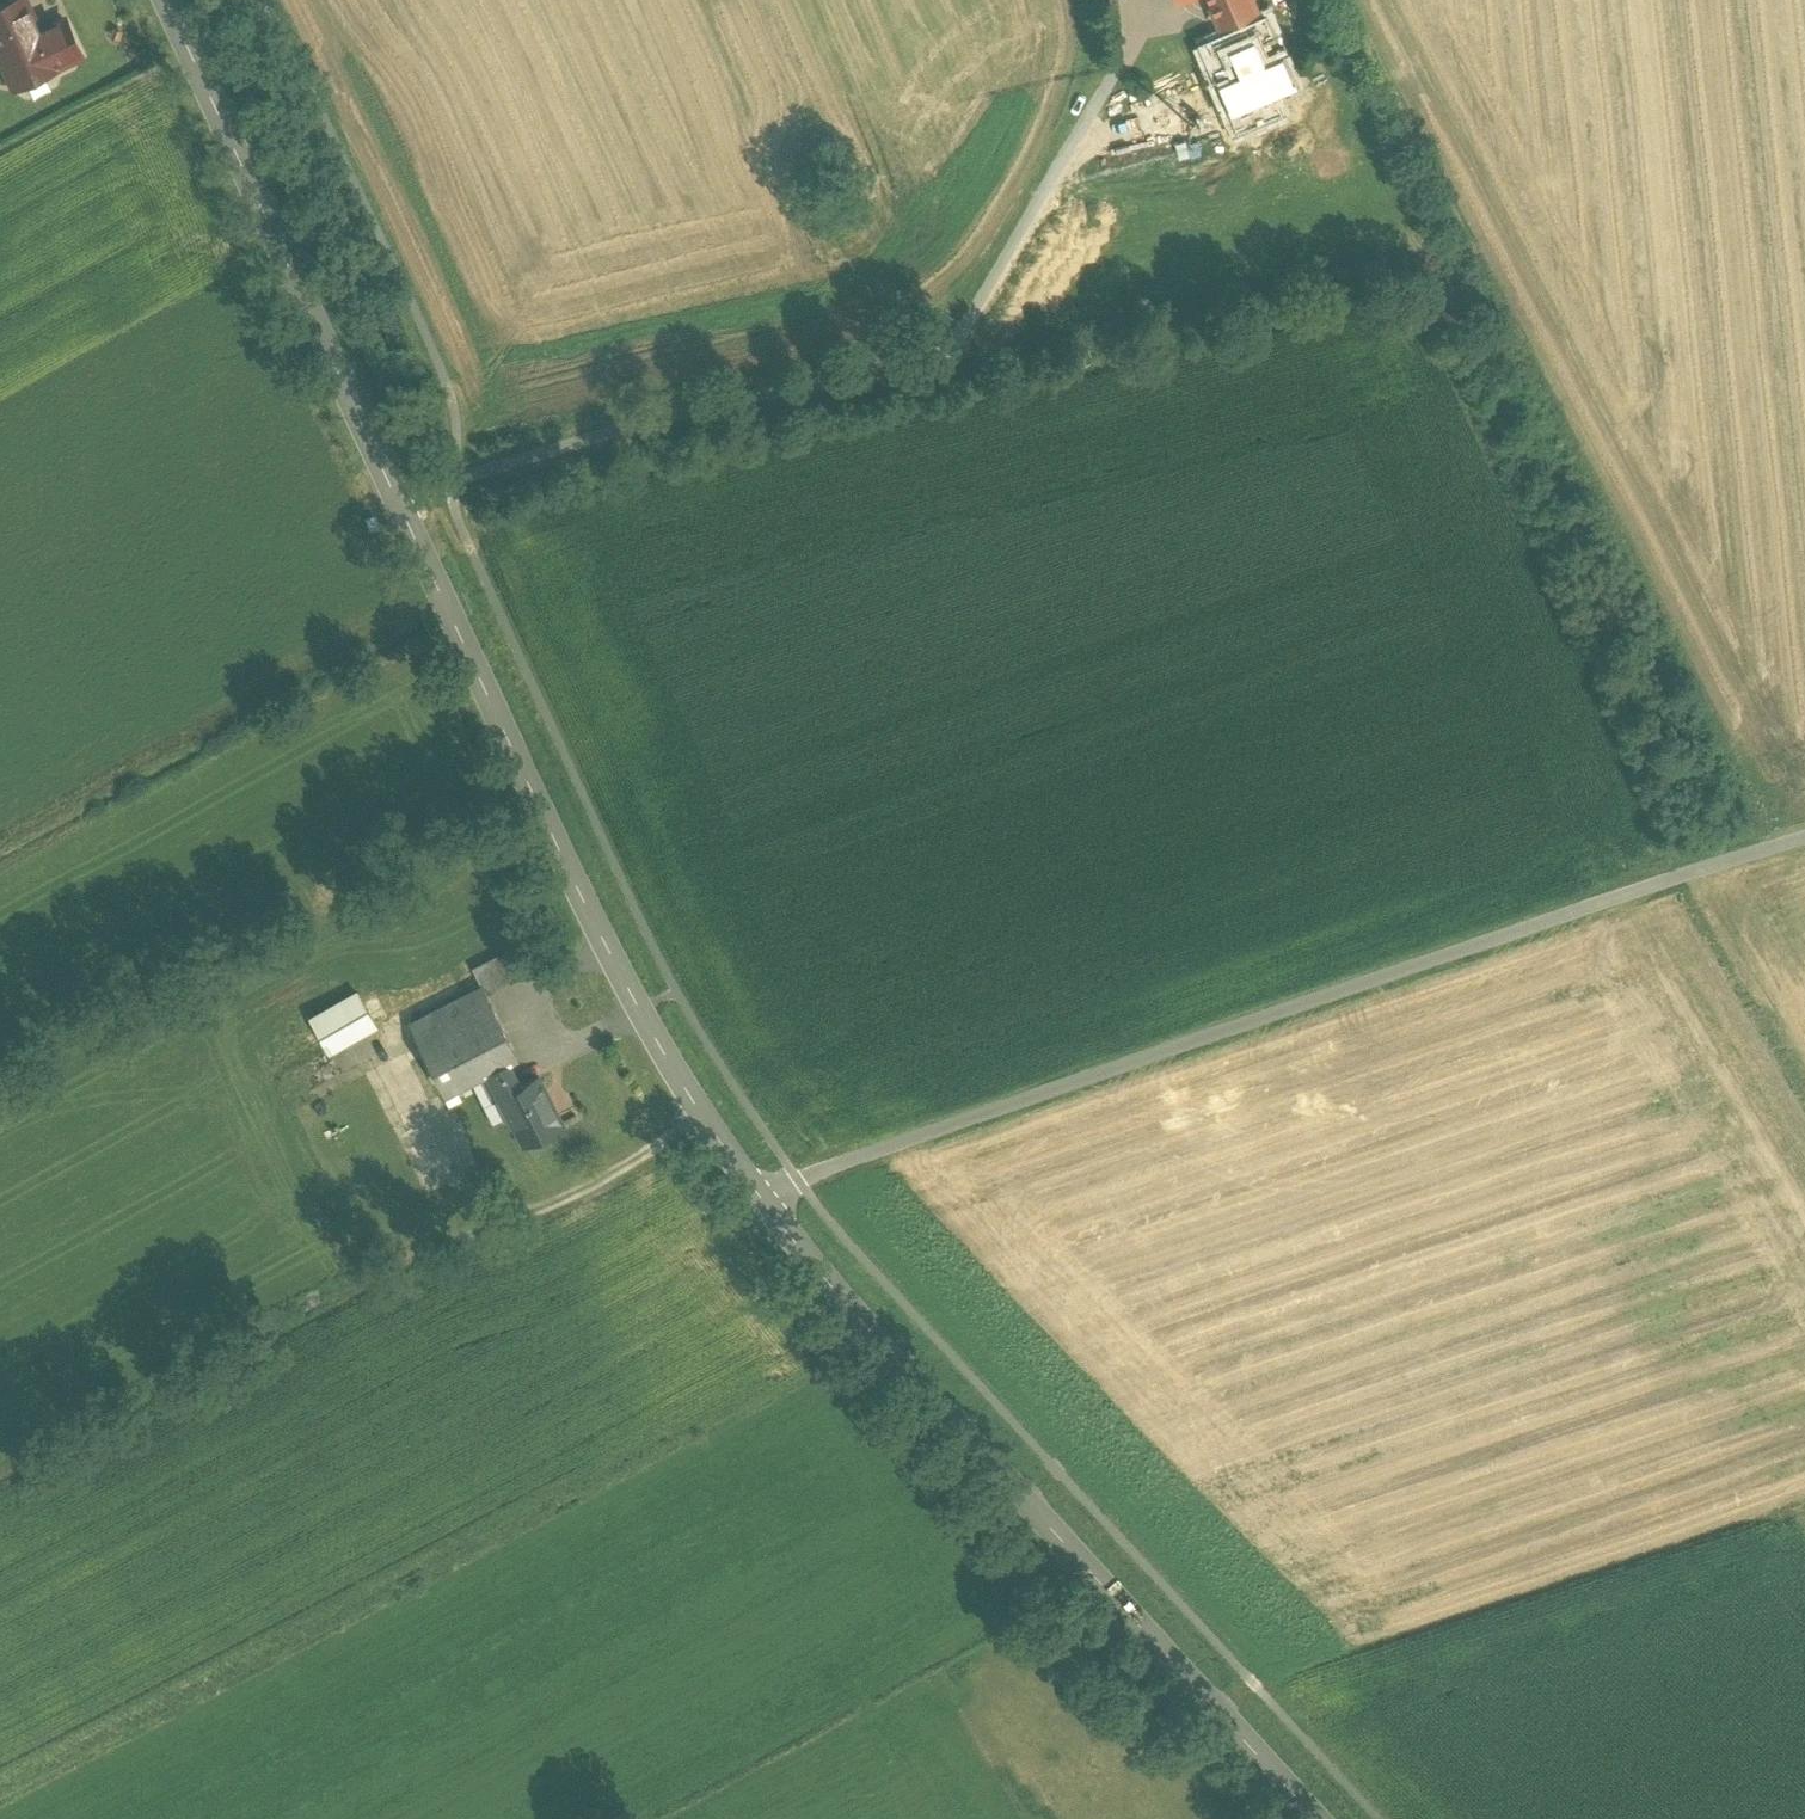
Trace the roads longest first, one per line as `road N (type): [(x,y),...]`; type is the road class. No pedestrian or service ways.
road 1 (tertiary): [(760,1198),(599,926),(167,0)]
road 2 (unclassified): [(760,1198),(1804,846)]
road 3 (tertiary): [(1306,1818),(760,1198)]

